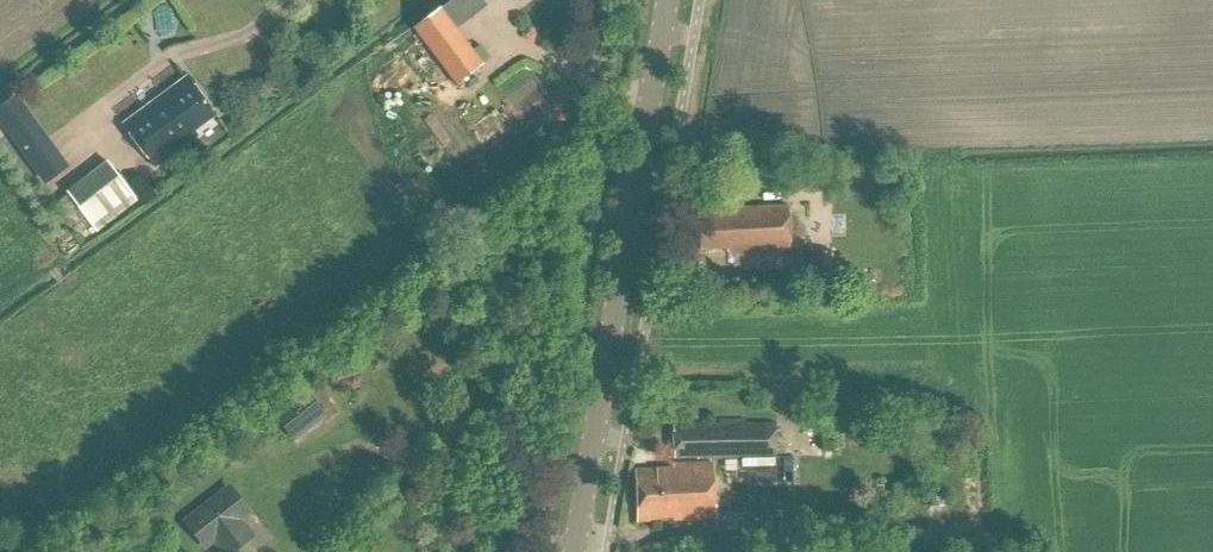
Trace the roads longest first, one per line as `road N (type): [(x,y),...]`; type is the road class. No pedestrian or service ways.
road 1 (secondary): [(572,551),(666,0)]

